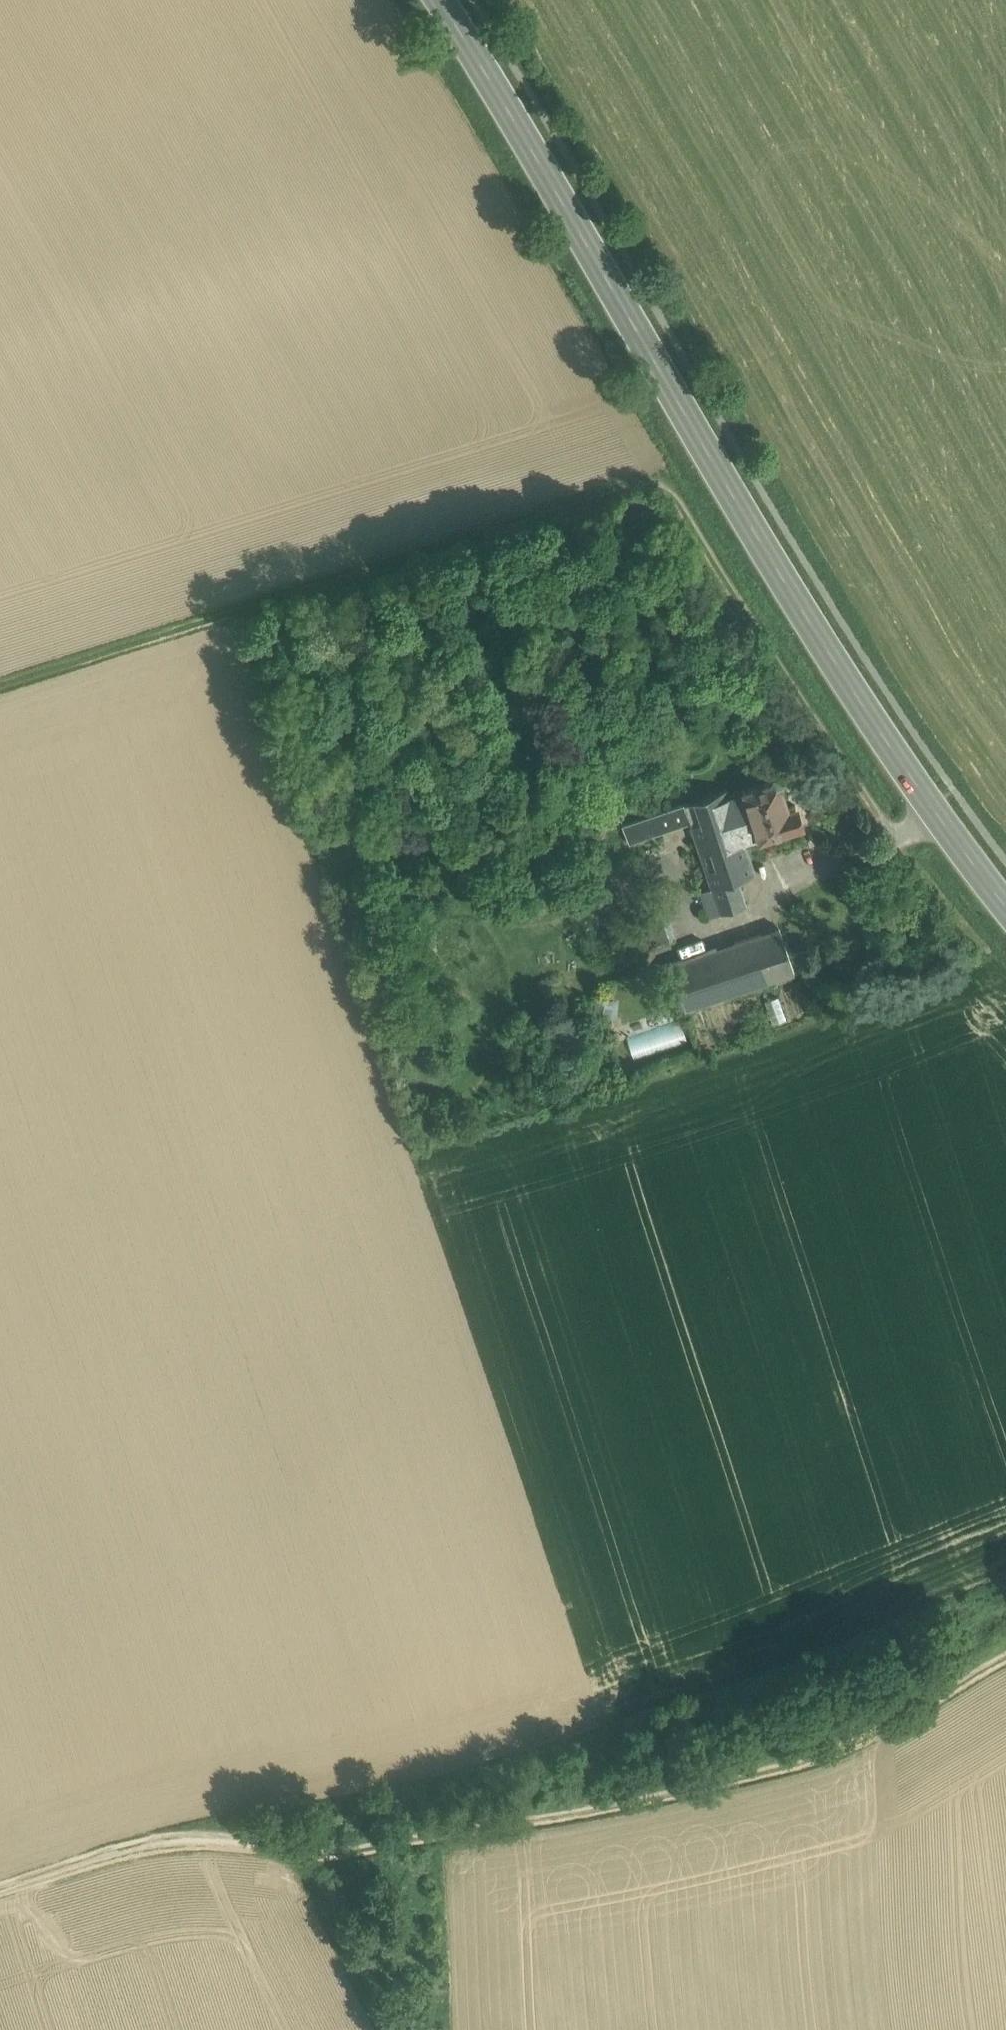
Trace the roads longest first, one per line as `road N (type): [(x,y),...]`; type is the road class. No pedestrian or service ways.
road 1 (track): [(888,841),(672,500),(649,487),(0,685)]
road 2 (secondary): [(1005,908),(938,817),(762,544),(433,0)]
road 3 (track): [(1005,1641),(842,1734),(783,1755),(347,1853),(199,1831),(0,1893)]
road 4 (track): [(295,1848),(372,2029)]

